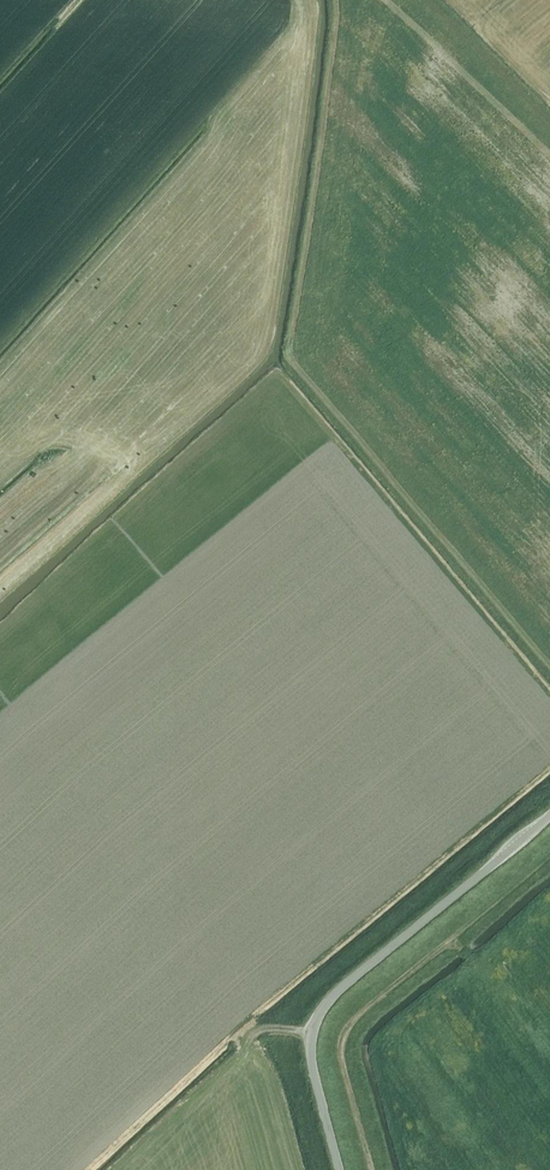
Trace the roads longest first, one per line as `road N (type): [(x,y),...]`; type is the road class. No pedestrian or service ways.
road 1 (track): [(289,204),(261,351),(148,456),(96,480),(0,564)]
road 2 (unclassified): [(341,1169),(312,1035),(332,996),(549,816)]

